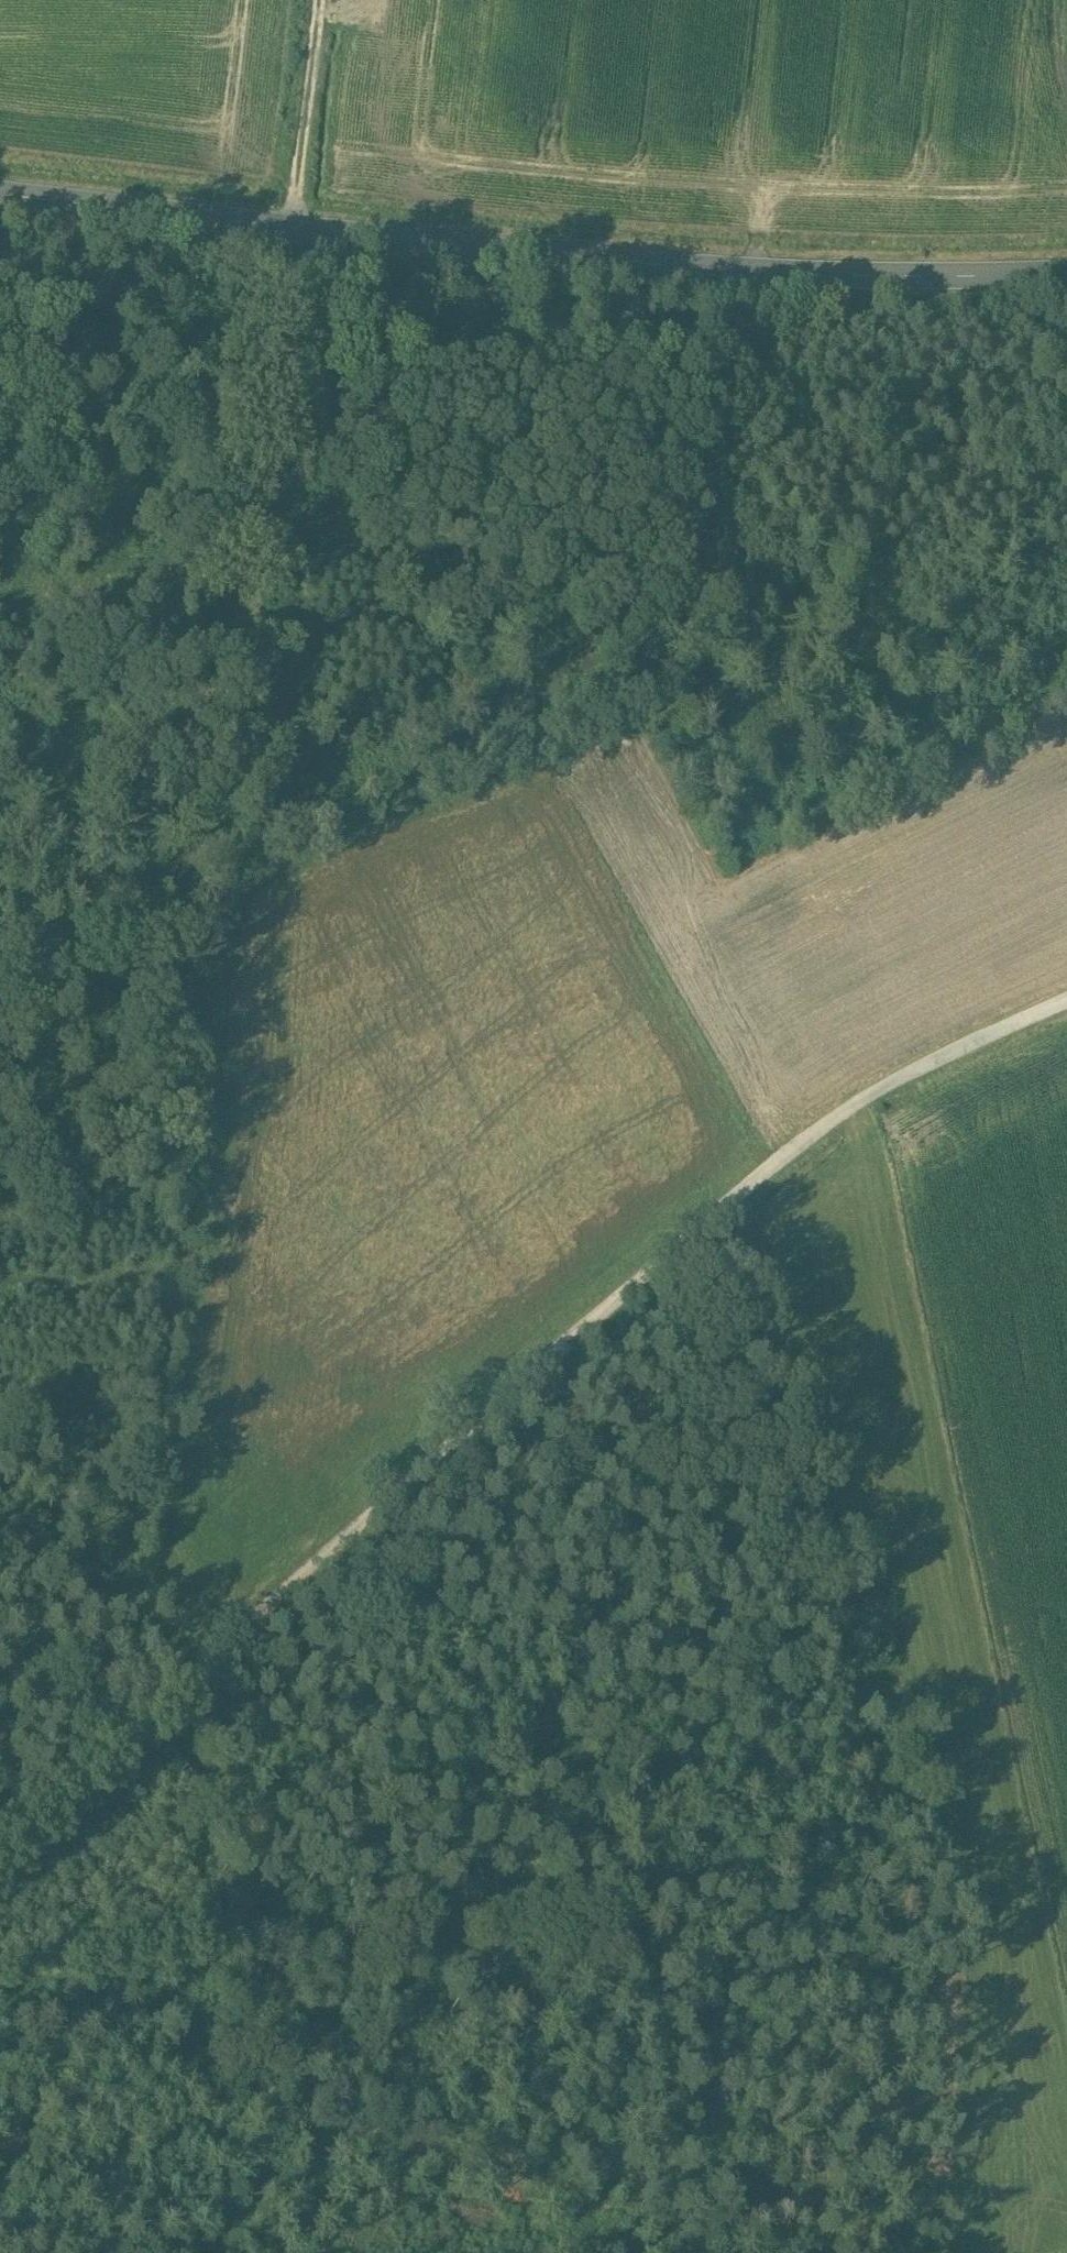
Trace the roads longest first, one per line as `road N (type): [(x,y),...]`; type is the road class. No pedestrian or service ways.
road 1 (track): [(321,0),(126,1701),(131,1724)]
road 2 (track): [(0,1837),(785,1156),(896,1080),(1066,1001)]
road 3 (tertiary): [(0,193),(571,260),(855,275),(1066,273)]

